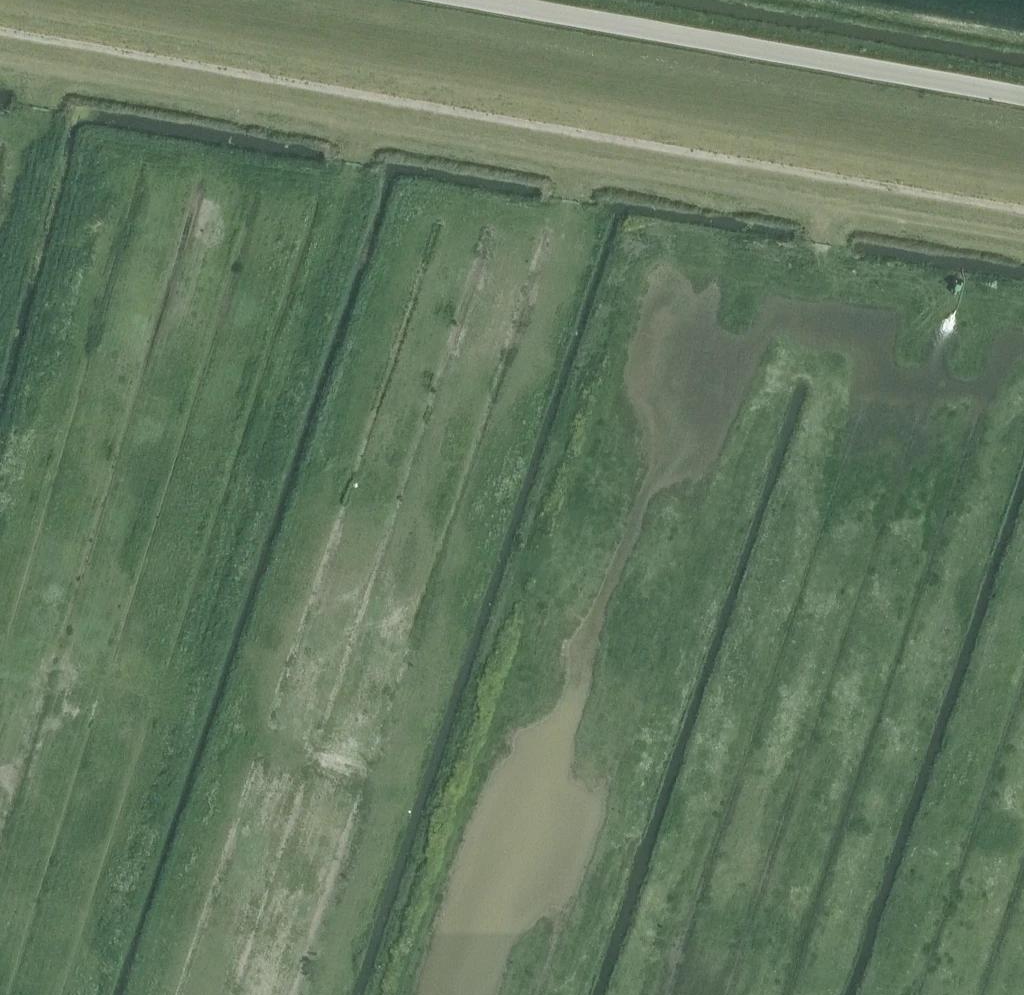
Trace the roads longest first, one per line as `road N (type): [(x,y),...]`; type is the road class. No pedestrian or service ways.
road 1 (unclassified): [(480,0),(1023,96)]

